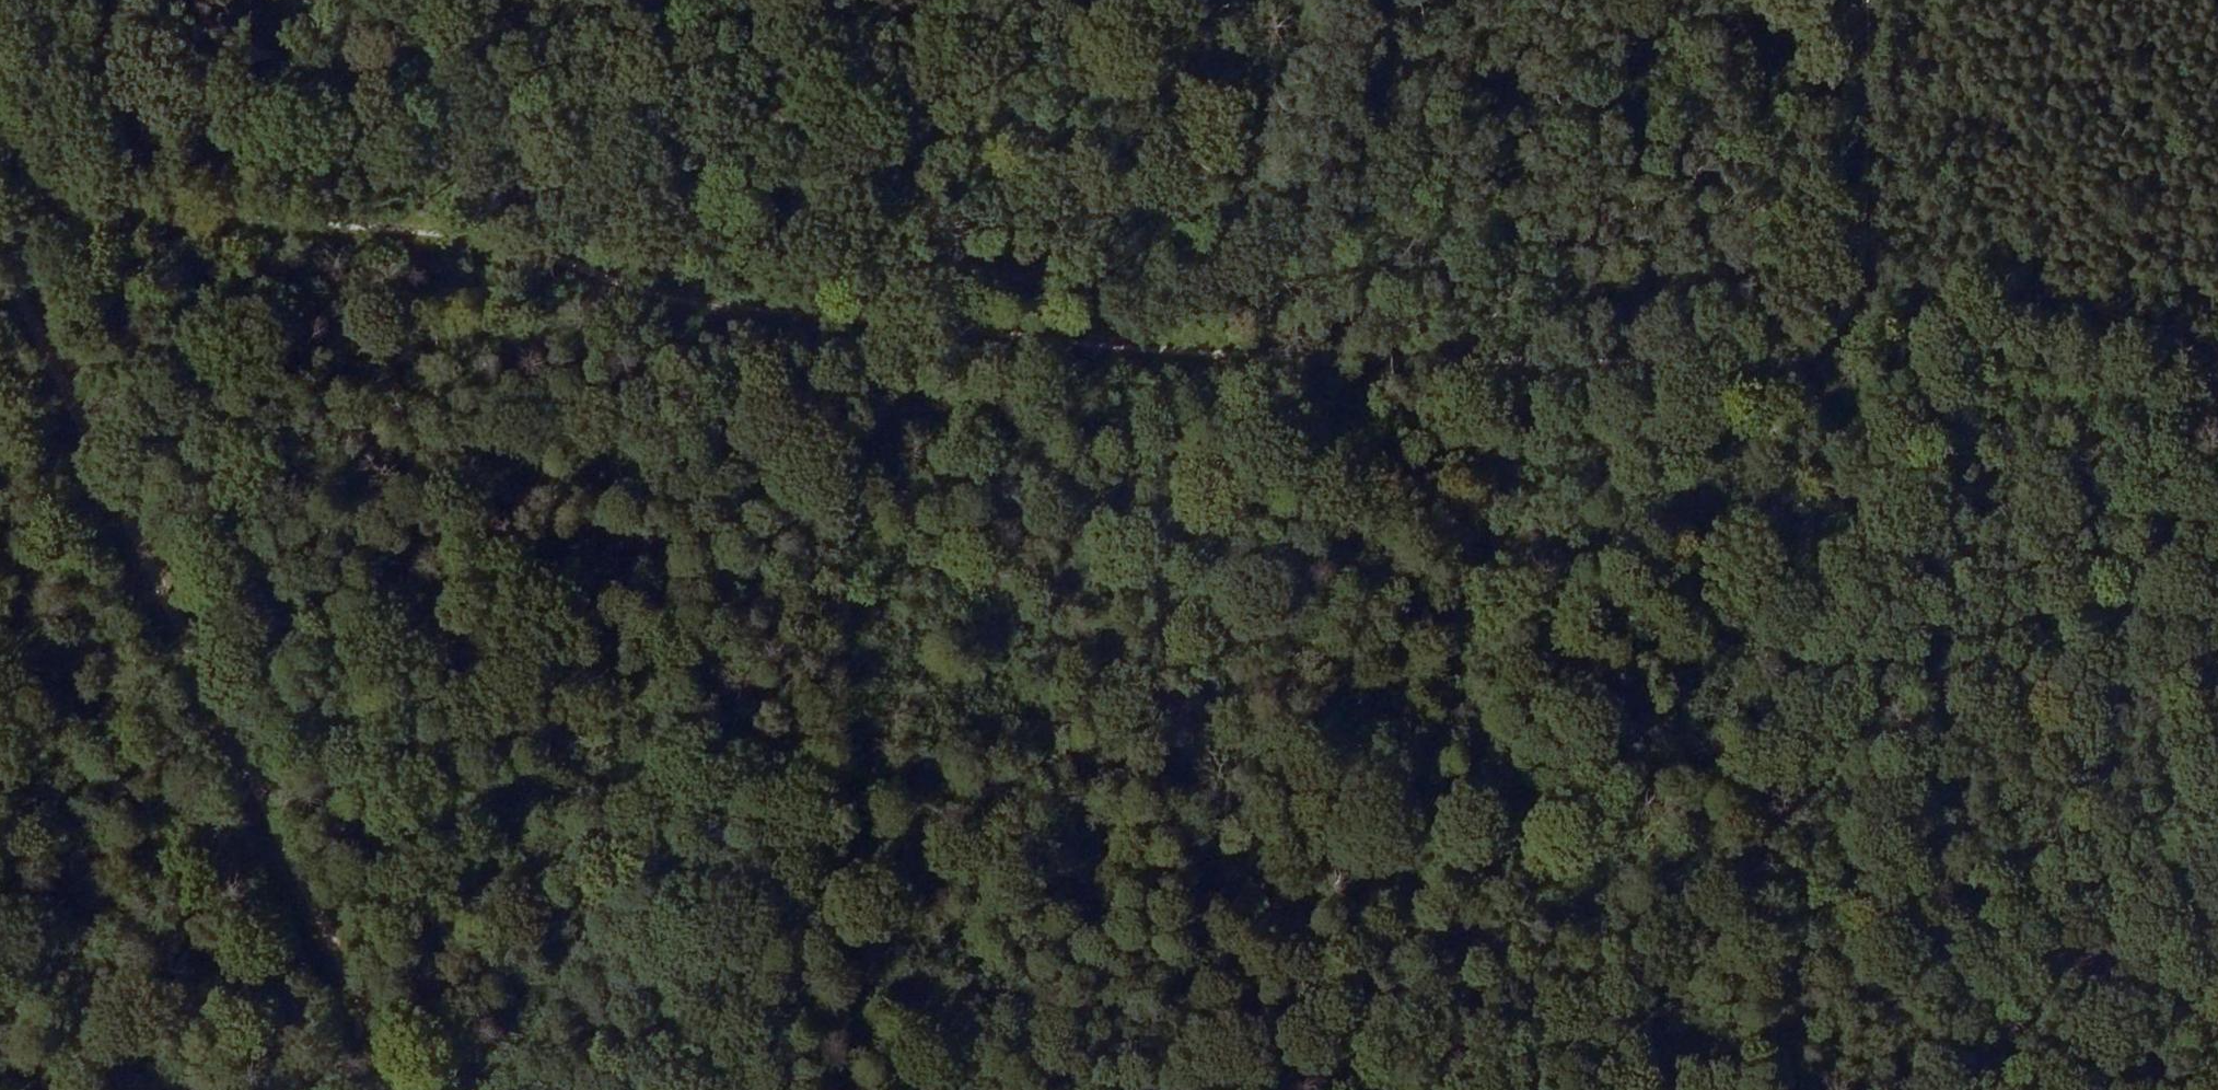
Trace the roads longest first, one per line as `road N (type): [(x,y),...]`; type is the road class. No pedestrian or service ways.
road 1 (track): [(0,233),(236,687),(424,1089)]

